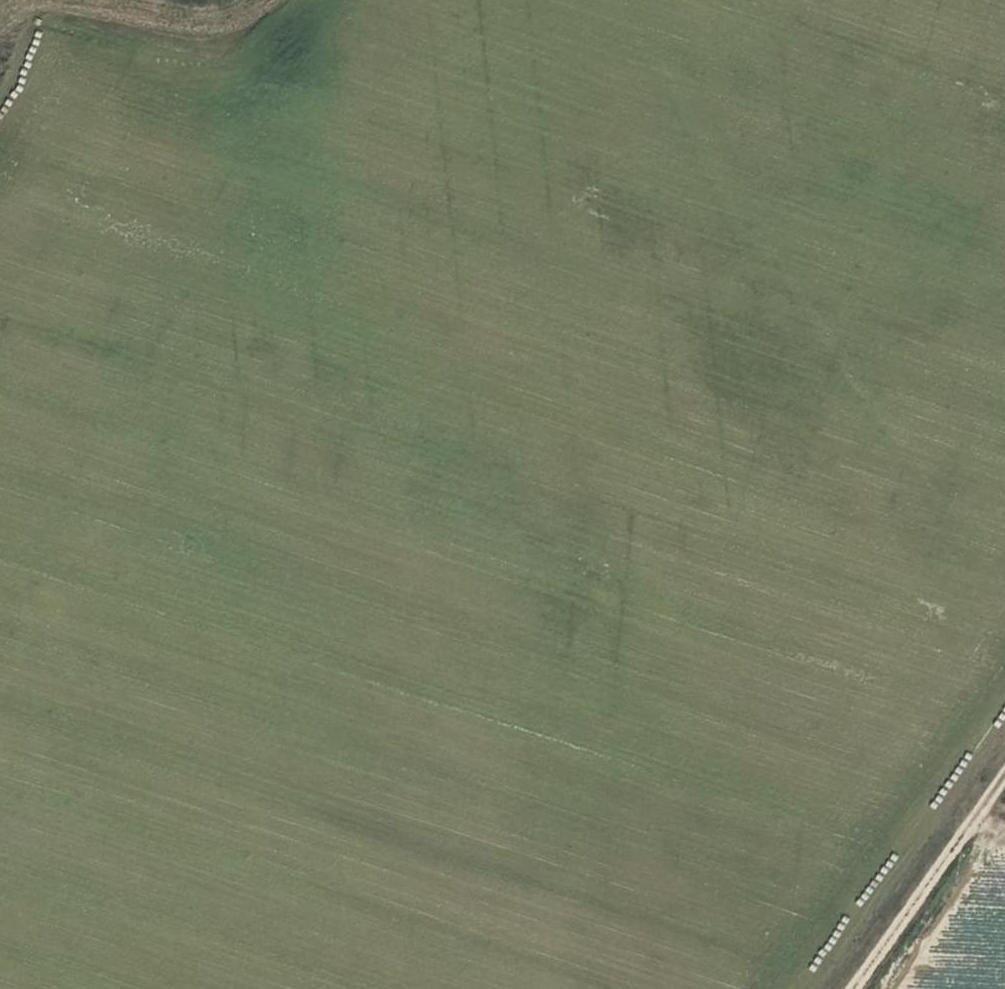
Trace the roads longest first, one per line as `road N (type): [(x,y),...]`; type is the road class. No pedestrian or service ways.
road 1 (track): [(860,988),(1004,782)]

